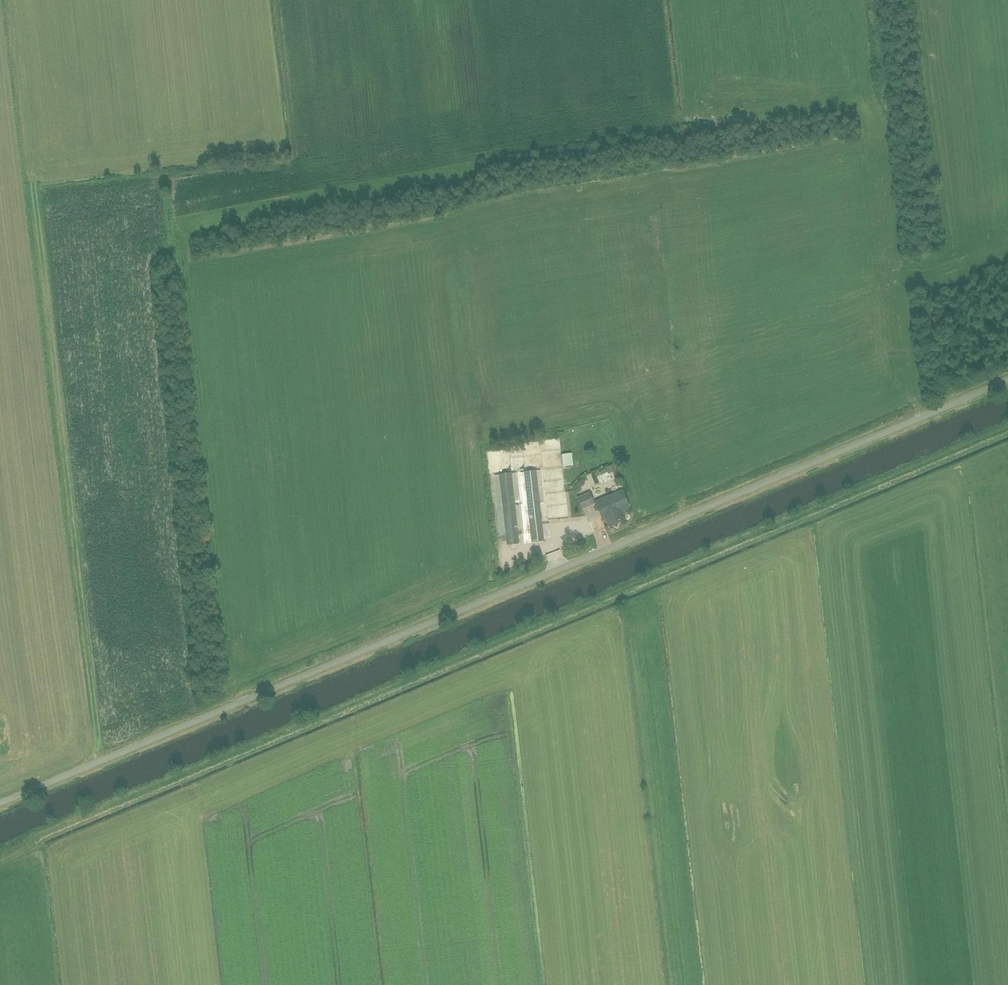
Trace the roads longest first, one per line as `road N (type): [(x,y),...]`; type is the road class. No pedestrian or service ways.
road 1 (unclassified): [(0,803),(1007,380)]

